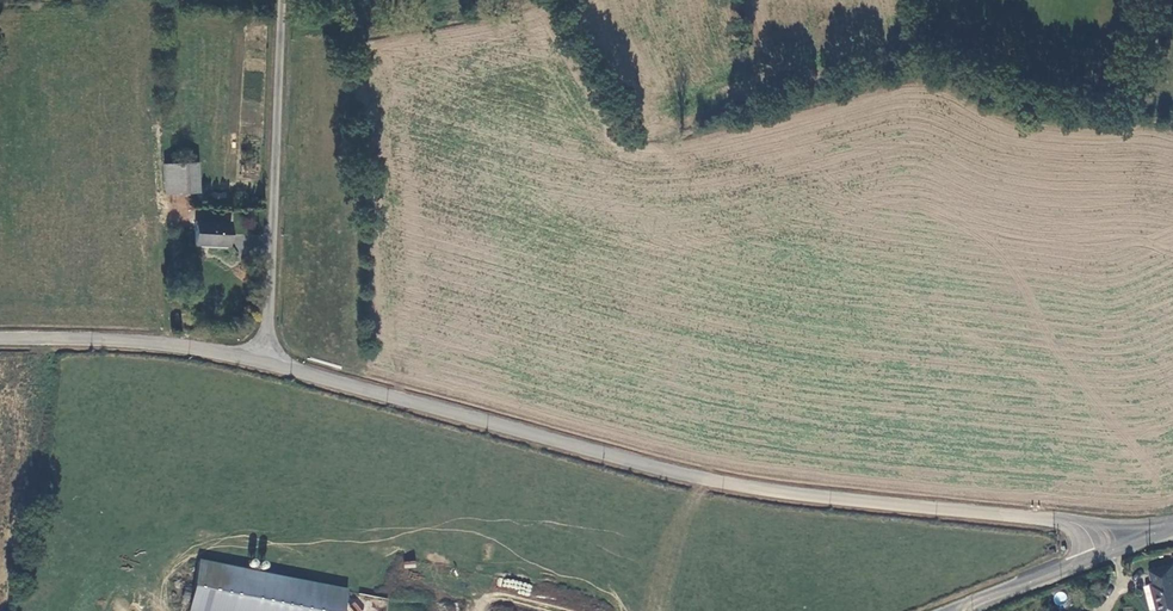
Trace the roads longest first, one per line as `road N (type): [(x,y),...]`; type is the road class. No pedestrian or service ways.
road 1 (unclassified): [(1121,547),(1105,532),(1068,520),(828,498),(642,464),(264,359)]
road 2 (unclassified): [(282,0),(264,359)]
road 3 (unclassified): [(264,359),(151,344),(0,339)]
road 4 (tertiary): [(960,610),(1121,547)]

